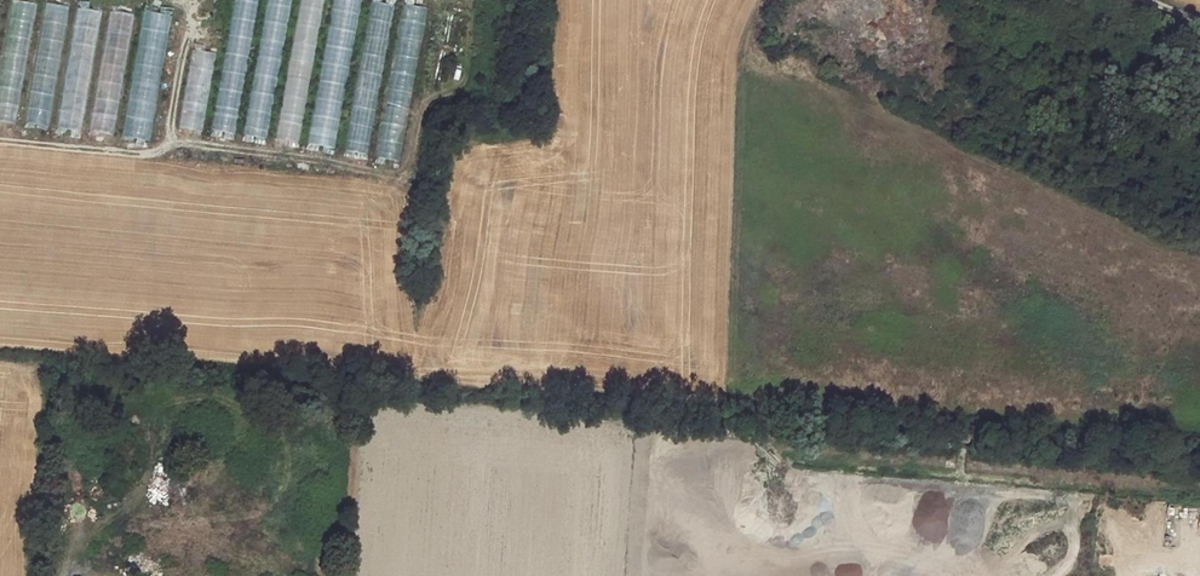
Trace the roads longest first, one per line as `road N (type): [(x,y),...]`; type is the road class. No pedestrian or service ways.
road 1 (track): [(212,0),(198,8),(180,59),(168,146)]

